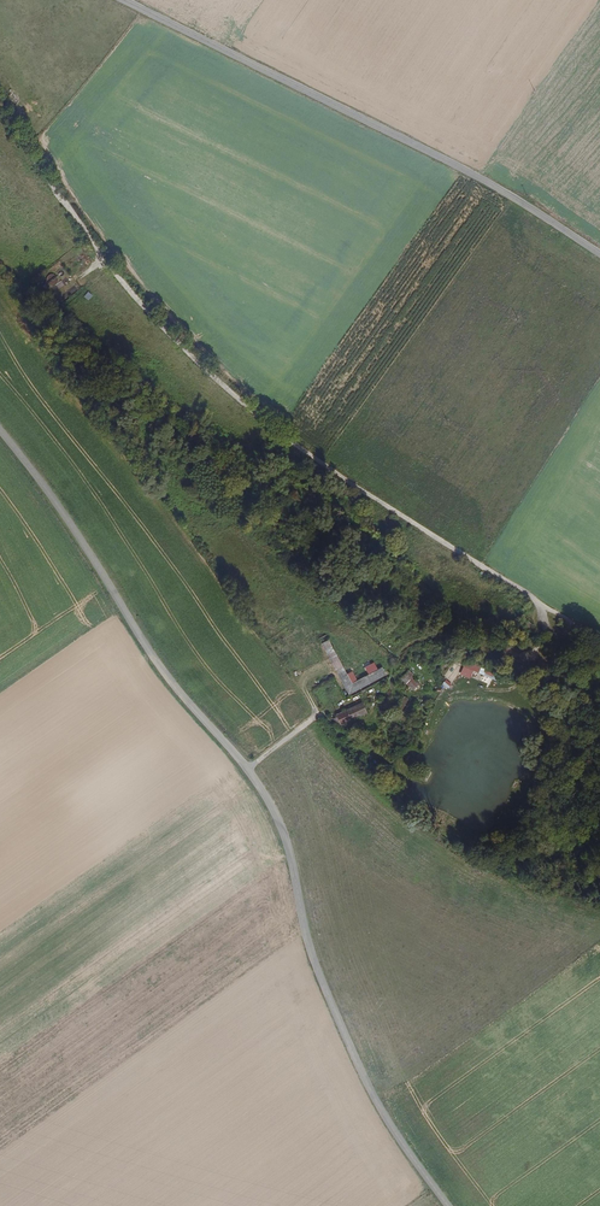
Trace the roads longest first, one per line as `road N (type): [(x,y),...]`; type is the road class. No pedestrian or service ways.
road 1 (tertiary): [(0,430),(56,502),(167,676),(271,805),(314,958),(346,1038),(392,1128),(448,1205)]
road 2 (track): [(599,635),(264,421),(126,286),(0,106)]
road 3 (tertiary): [(599,254),(463,169),(124,0)]
road 4 (track): [(248,769),(355,699),(518,687),(542,637),(541,603)]

